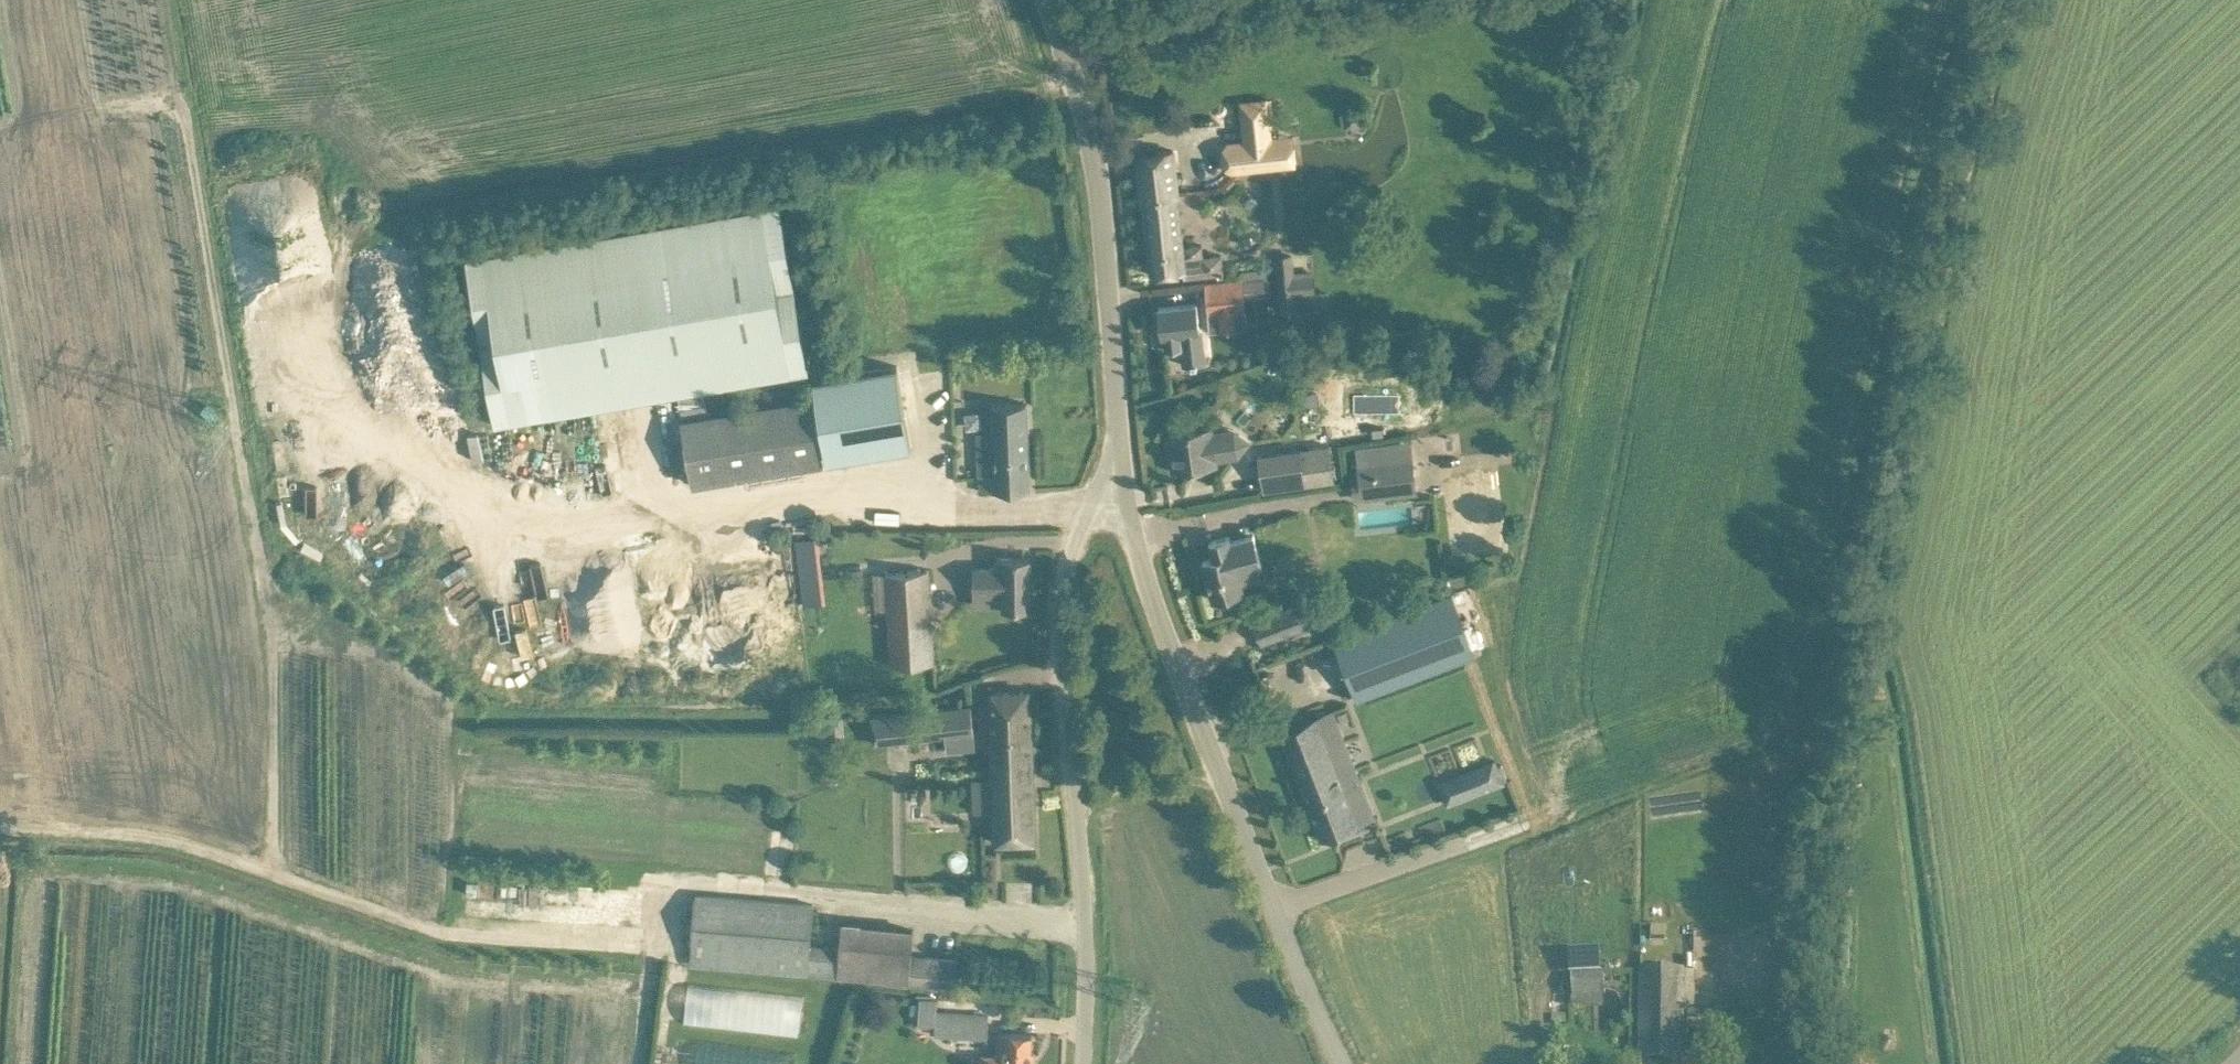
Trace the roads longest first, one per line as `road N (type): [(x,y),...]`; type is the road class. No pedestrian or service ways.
road 1 (unclassified): [(1342,1063),(1217,774),(1109,480)]
road 2 (unclassified): [(1080,1063),(1085,964),(1075,807),(1054,627),(1069,534),(1109,480)]
road 3 (unclassified): [(1109,480),(1094,210),(1038,0)]
road 4 (track): [(1075,807),(1109,788),(1217,774)]

